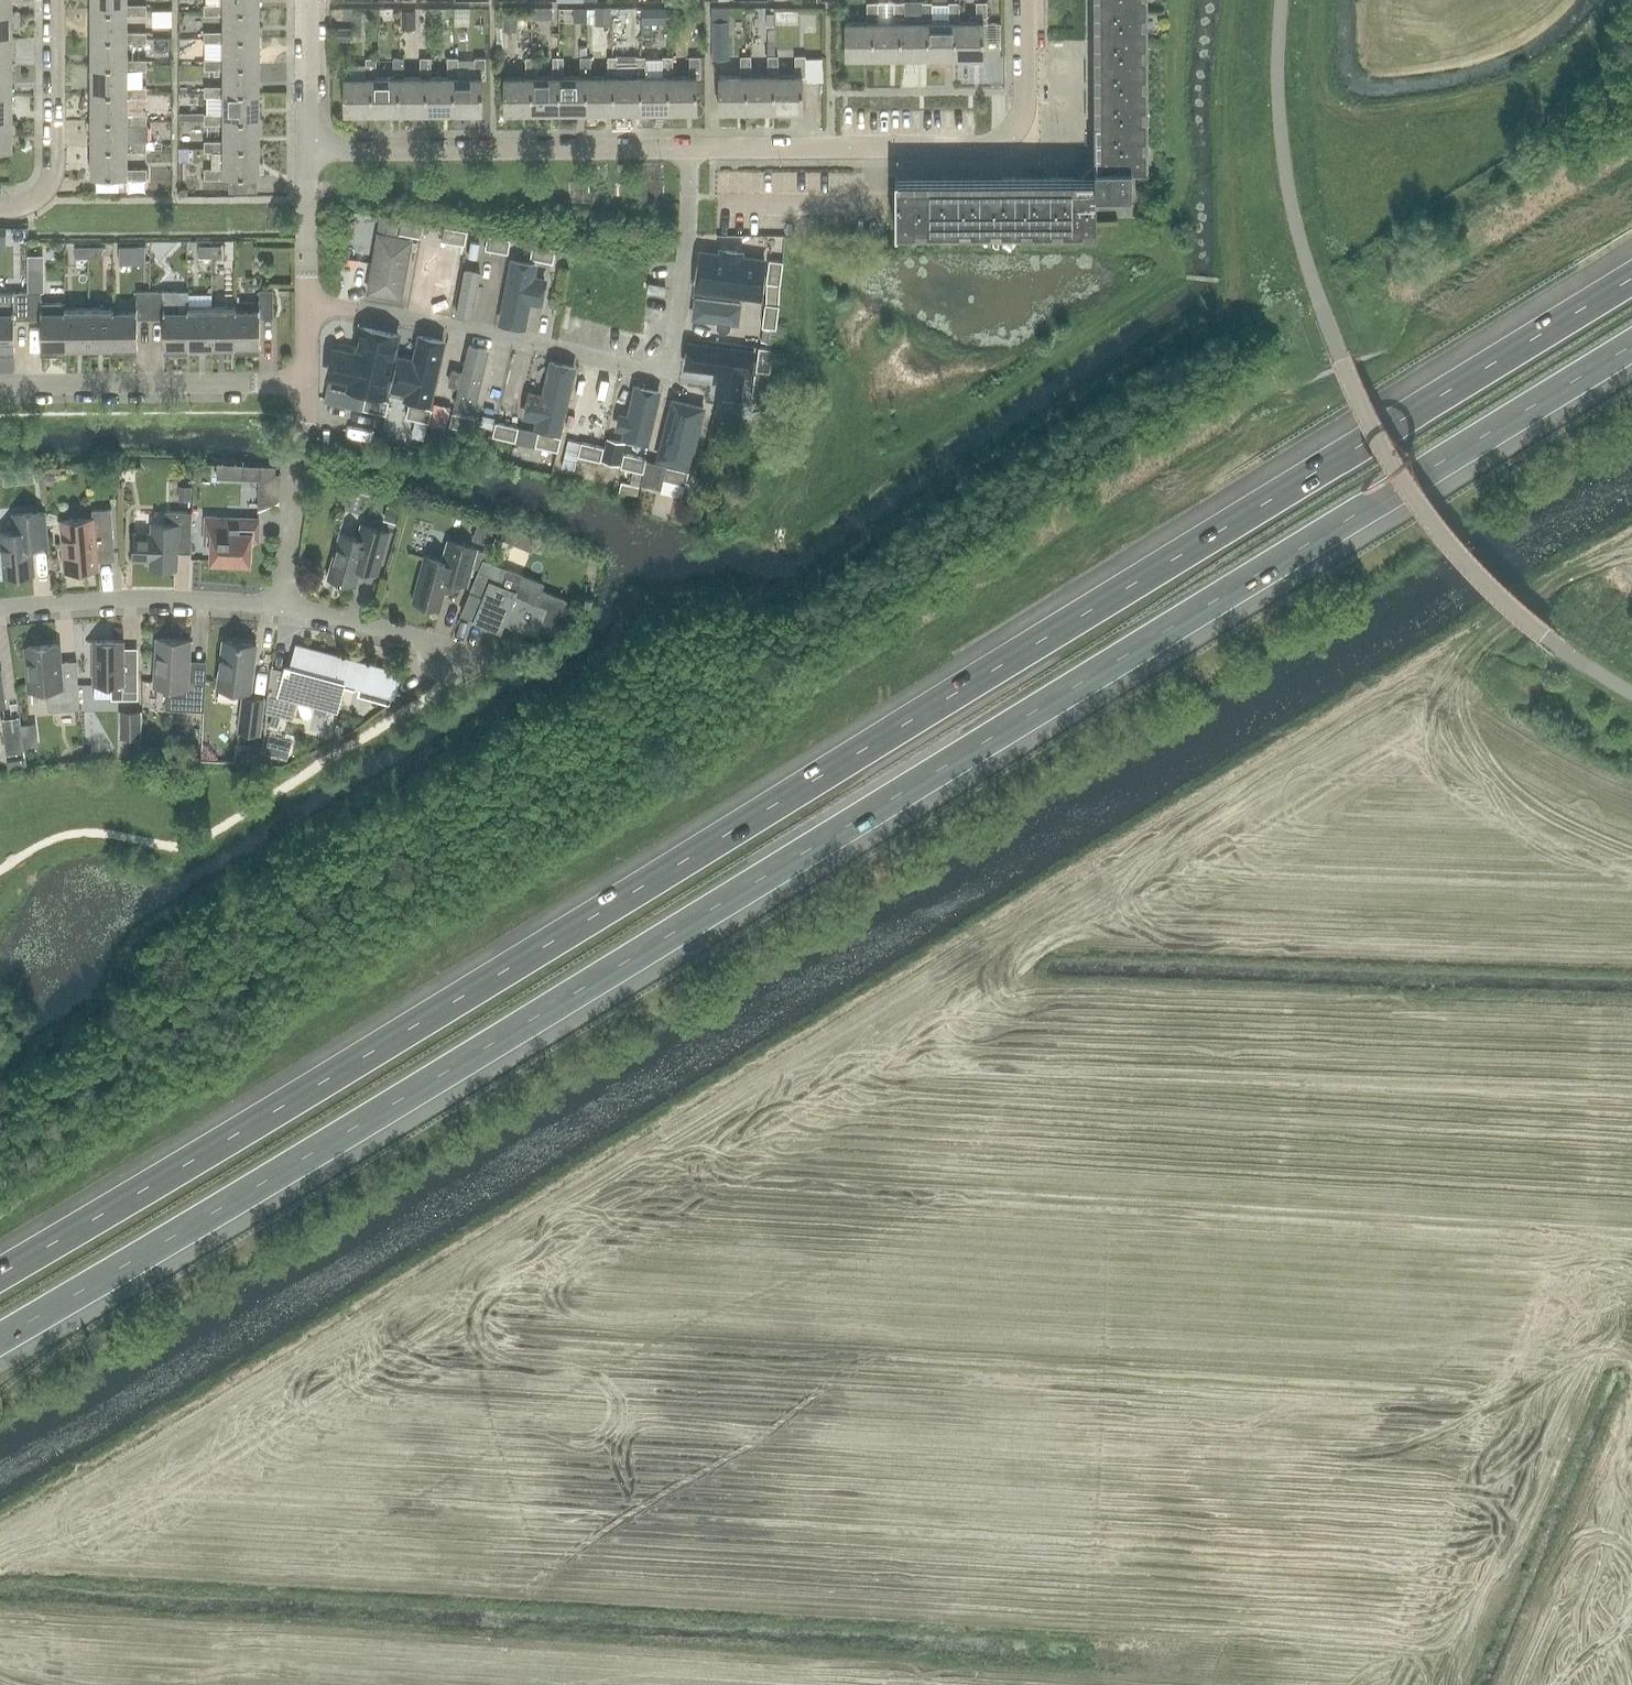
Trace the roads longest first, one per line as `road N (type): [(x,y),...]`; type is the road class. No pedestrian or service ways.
road 1 (motorway): [(1631,280),(0,1275)]
road 2 (motorway): [(0,1339),(1631,347)]
road 3 (residential): [(308,304),(461,327),(664,374),(679,349),(696,148)]
road 4 (residential): [(696,148),(1033,149),(1031,0)]
road 5 (residential): [(311,151),(696,148)]
road 6 (residential): [(0,387),(307,385)]
road 7 (residential): [(0,611),(125,598),(291,608)]
road 8 (residential): [(0,207),(45,196),(55,175),(57,0)]
road 9 (residential): [(291,608),(307,385)]
road 10 (residential): [(291,608),(388,624),(472,660)]
road 11 (residential): [(308,304),(311,151)]
road 12 (residential): [(311,151),(310,0)]

